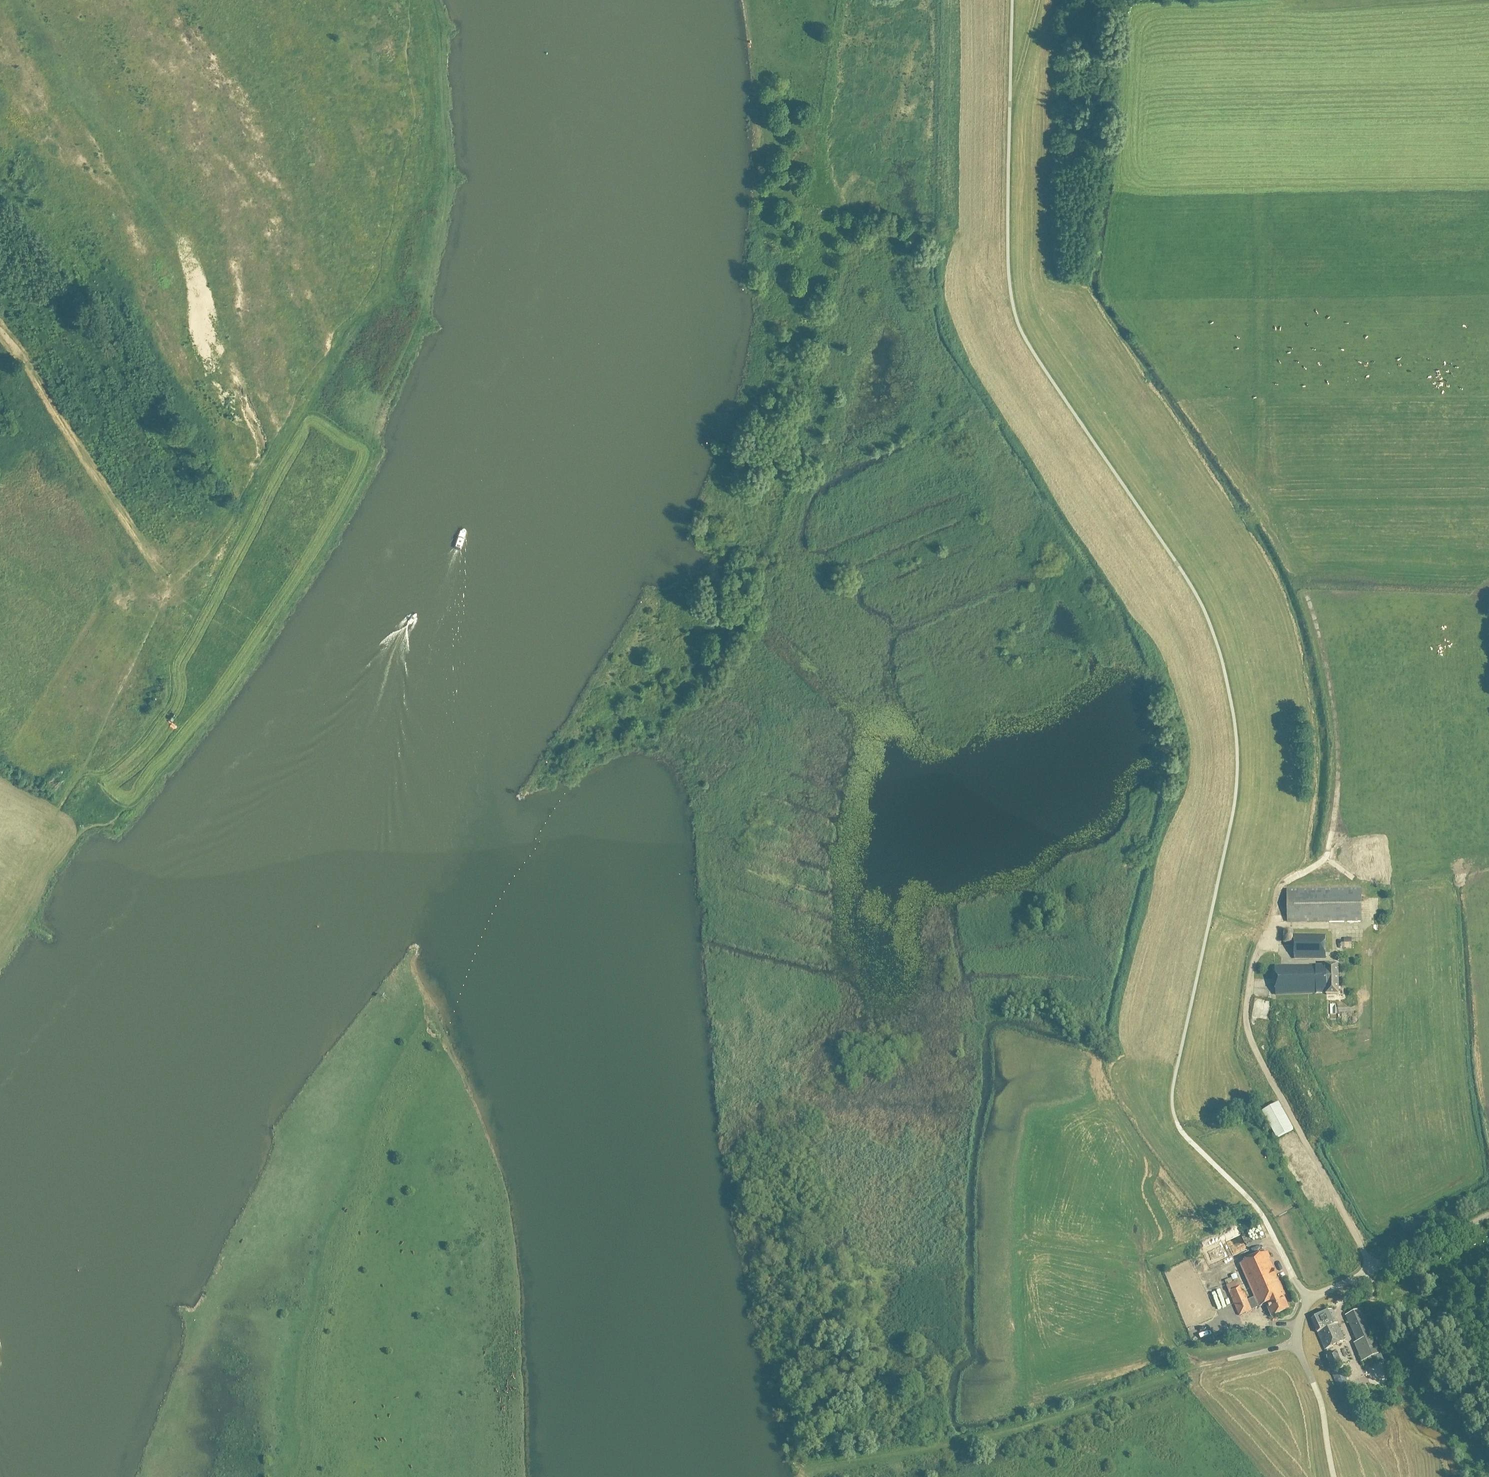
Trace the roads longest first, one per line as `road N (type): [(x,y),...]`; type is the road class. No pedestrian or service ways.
road 1 (unclassified): [(1312,1379),(1297,1329),(1312,1298),(1488,1214)]

